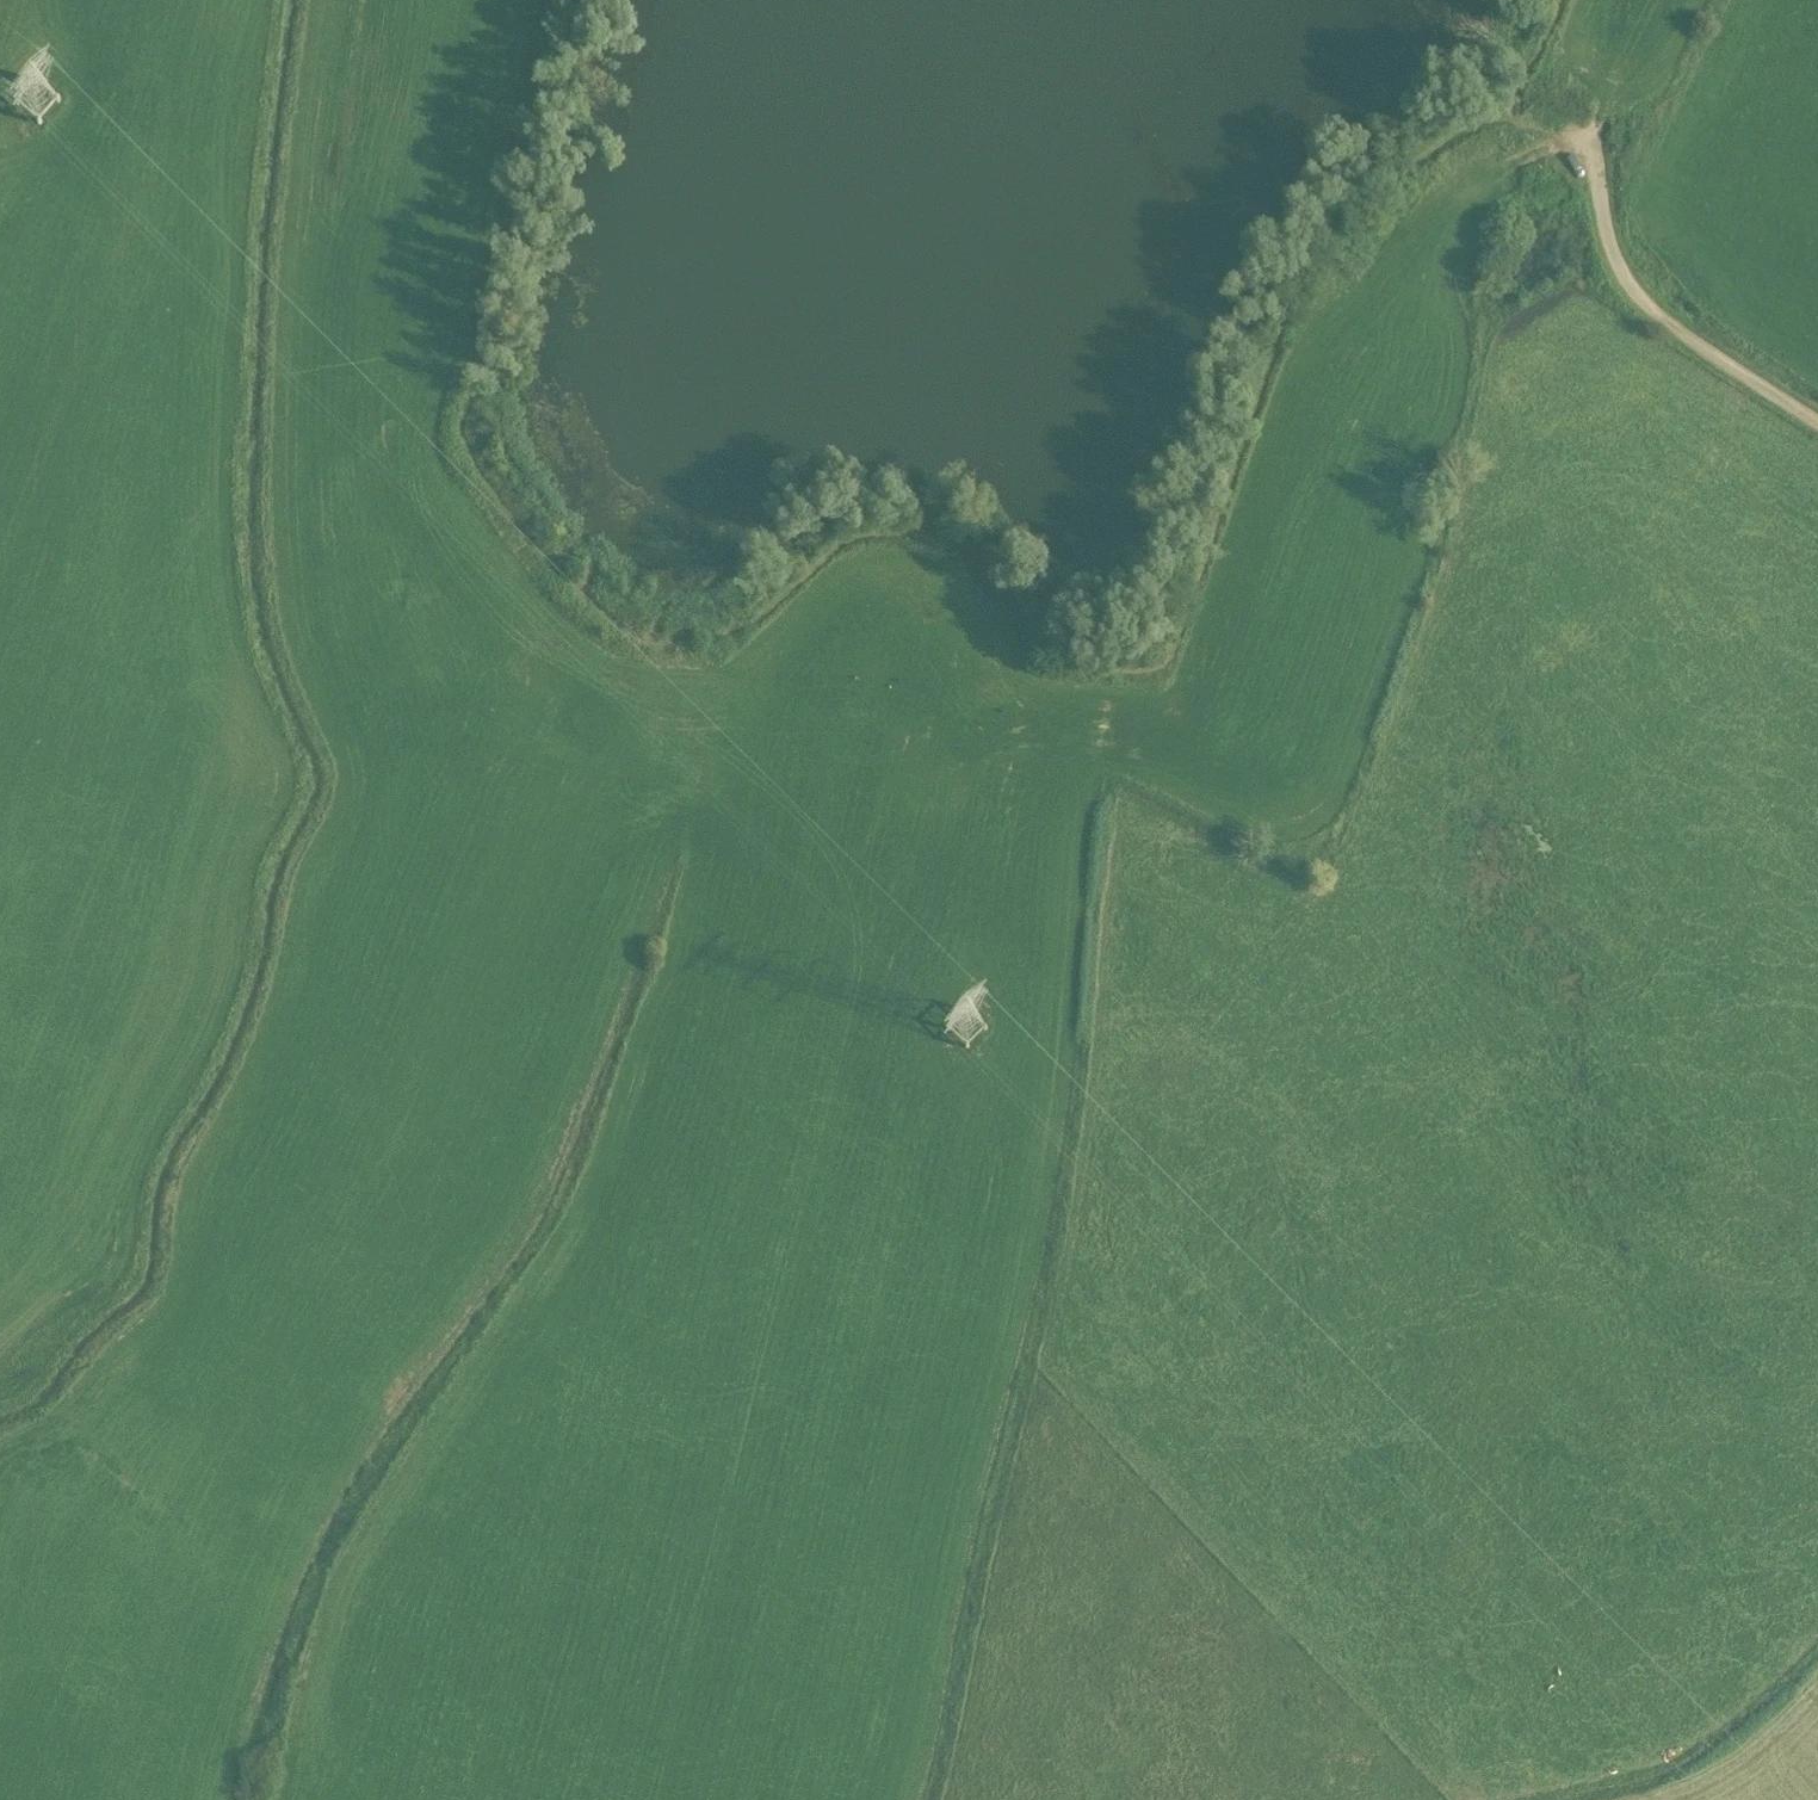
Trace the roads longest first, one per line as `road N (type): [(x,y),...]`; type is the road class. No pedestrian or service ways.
road 1 (unclassified): [(1578,138),(1635,299),(1817,421)]

